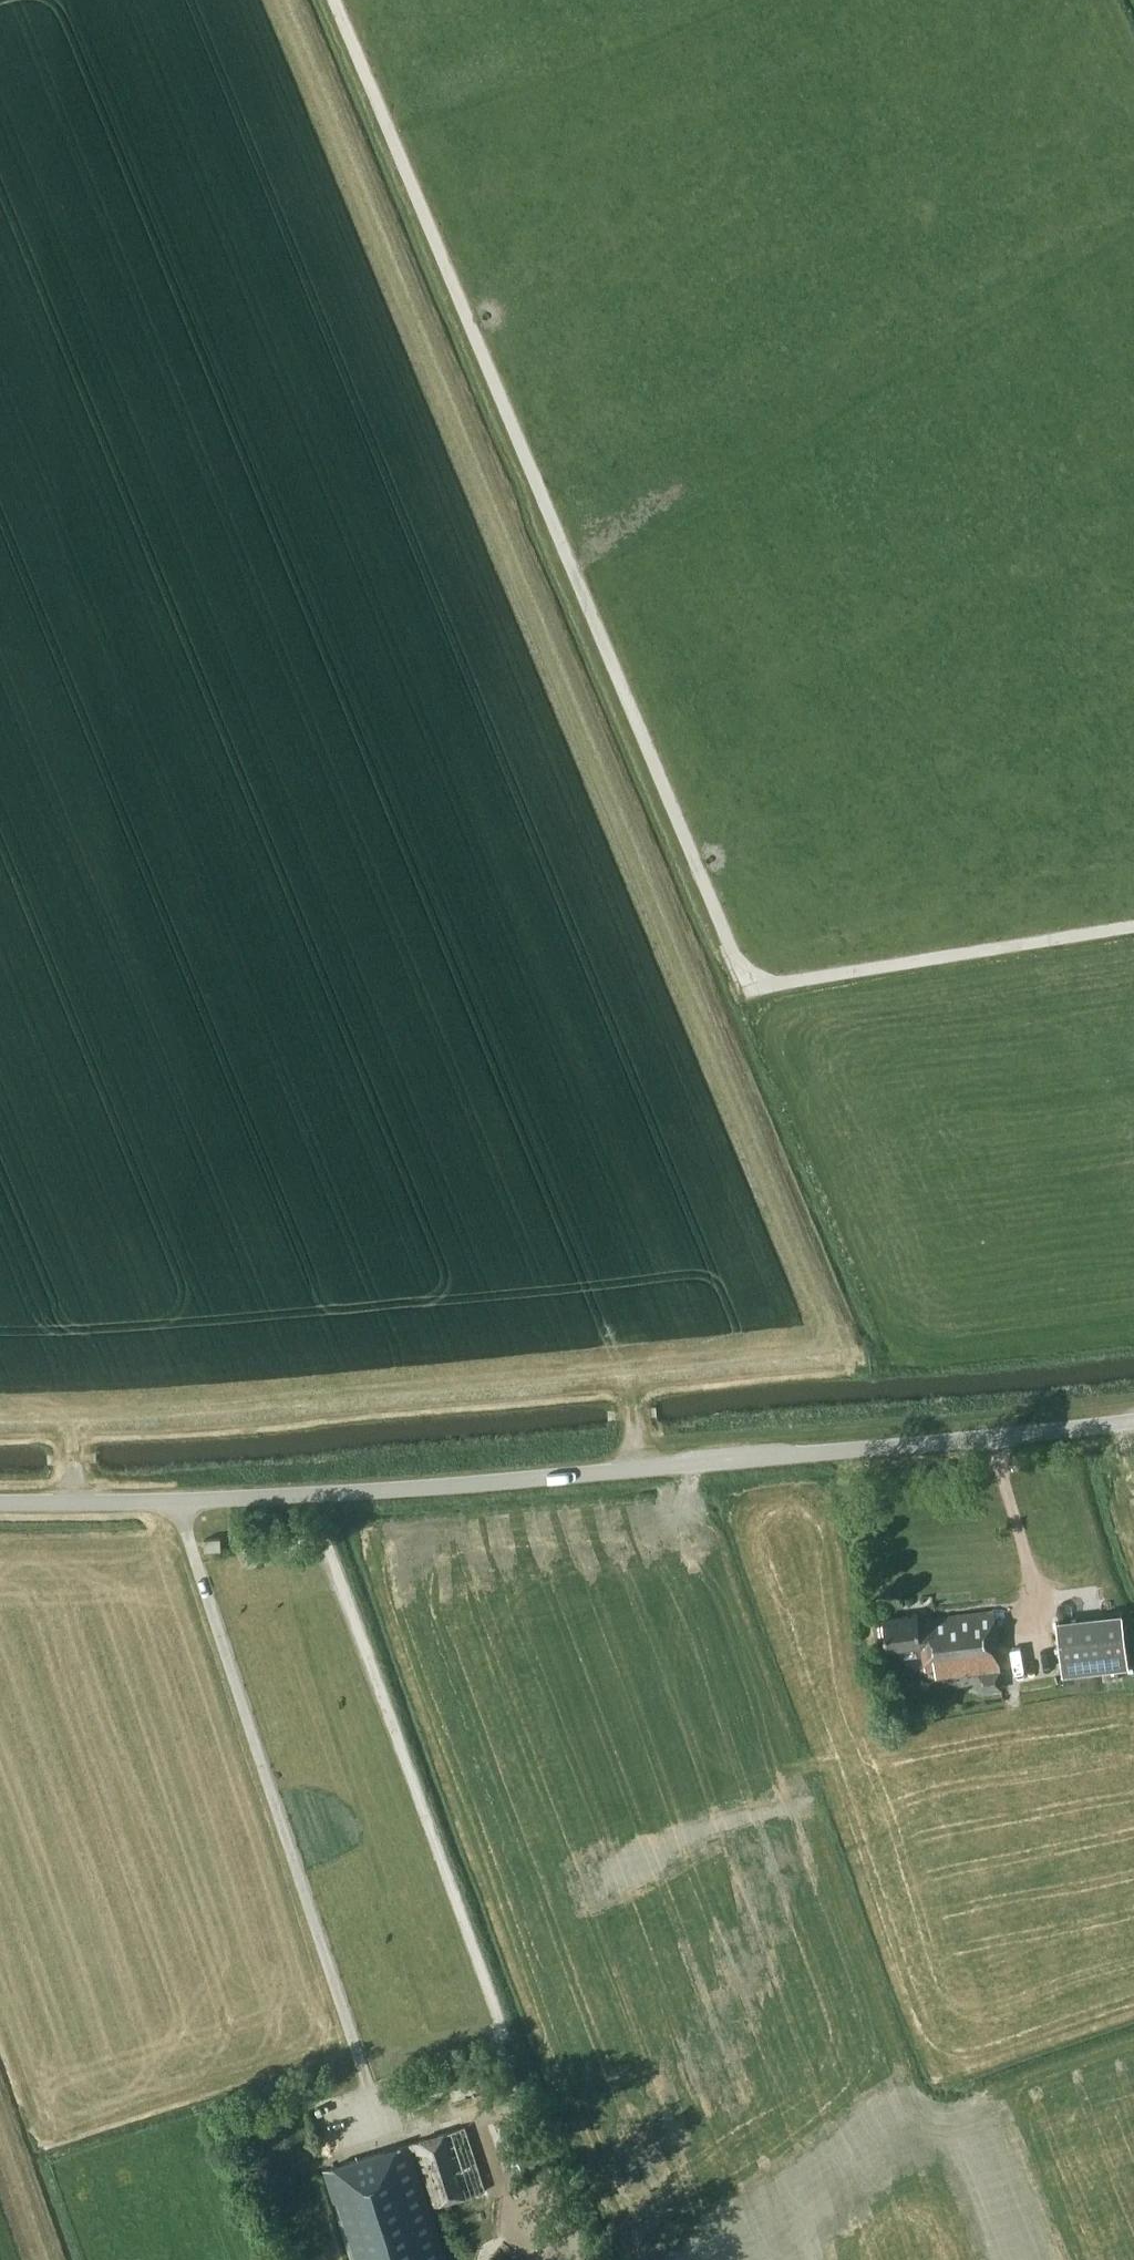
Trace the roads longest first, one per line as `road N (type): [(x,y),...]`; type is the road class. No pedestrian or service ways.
road 1 (track): [(1133,927),(750,991),(336,0)]
road 2 (unclassified): [(0,1503),(184,1503),(442,1487),(1133,1420)]

